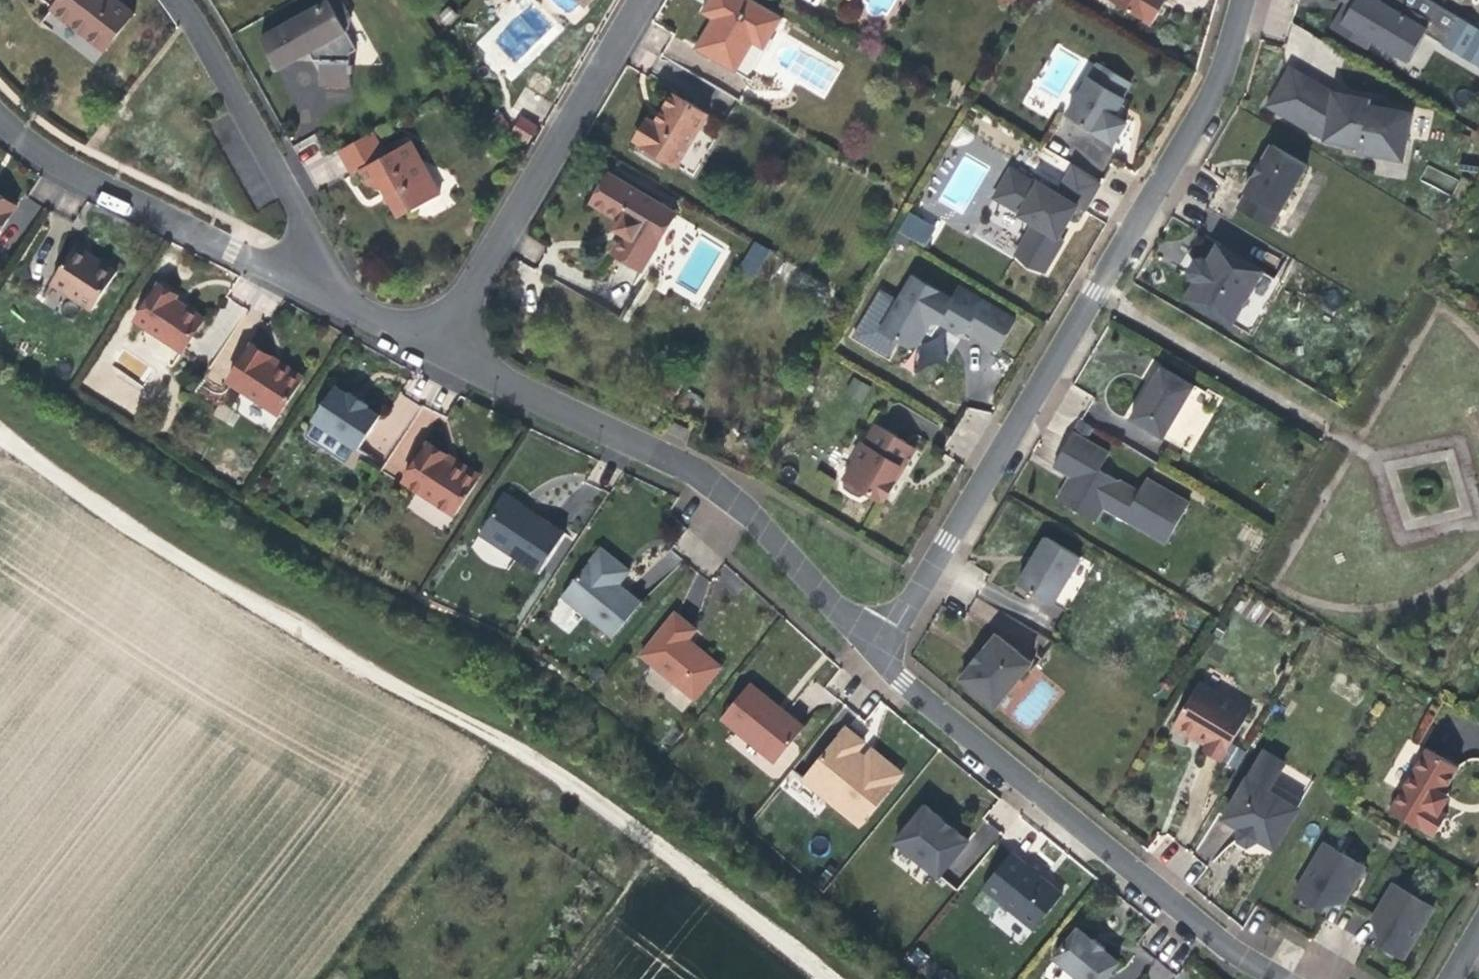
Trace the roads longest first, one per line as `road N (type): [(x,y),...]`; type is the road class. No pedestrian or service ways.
road 1 (track): [(826,978),(754,915),(463,717),(0,421)]
road 2 (unclassified): [(1243,0),(1204,111),(878,655)]
road 3 (residential): [(436,344),(719,489),(779,543),(878,655)]
road 4 (residential): [(878,655),(1182,913),(1277,978)]
road 5 (unclassified): [(436,344),(638,0)]
road 6 (unclassified): [(324,295),(283,180),(176,0)]
road 7 (unclassified): [(0,123),(44,157),(232,252)]
road 8 (unclassified): [(436,344),(324,295)]

